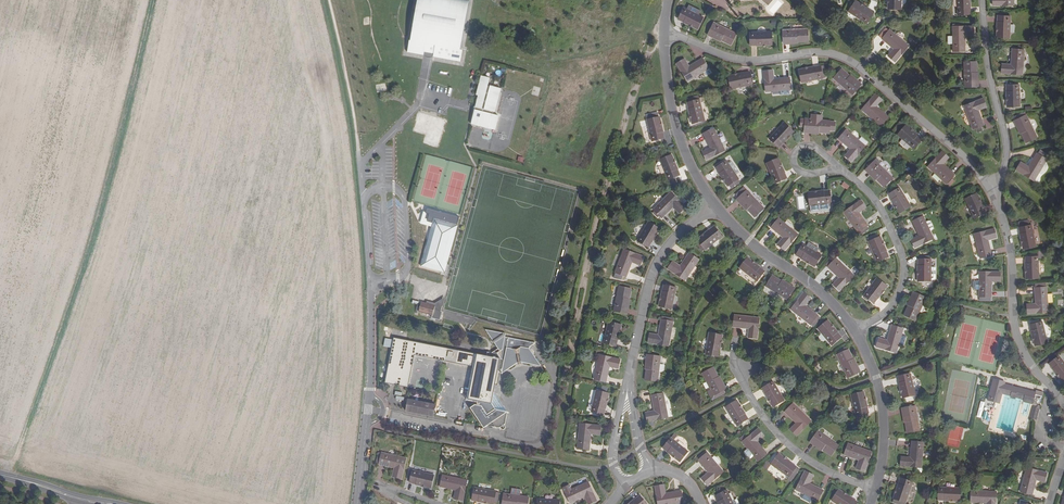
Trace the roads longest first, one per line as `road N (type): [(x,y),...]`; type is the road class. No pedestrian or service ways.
road 1 (residential): [(664,36),(733,58),(811,53),(850,62),(957,152),(991,193)]
road 2 (residential): [(359,163),(370,295),(357,503)]
road 3 (residential): [(1063,404),(1014,330),(1010,254),(991,193)]
road 4 (residential): [(733,345),(735,369),(755,409),(782,441),(814,465),(874,491)]
road 5 (residential): [(837,169),(883,215),(903,272),(888,311),(854,333)]
road 6 (residential): [(628,383),(645,291),(663,249),(716,210)]
road 7 (residential): [(991,193),(1004,162),(1004,133),(981,0)]
road 8 (residential): [(854,333),(716,210)]
road 9 (residential): [(716,210),(676,124),(664,36)]
road 10 (track): [(328,0),(359,163)]
road 11 (residential): [(854,333),(874,377),(882,426),(874,491)]

